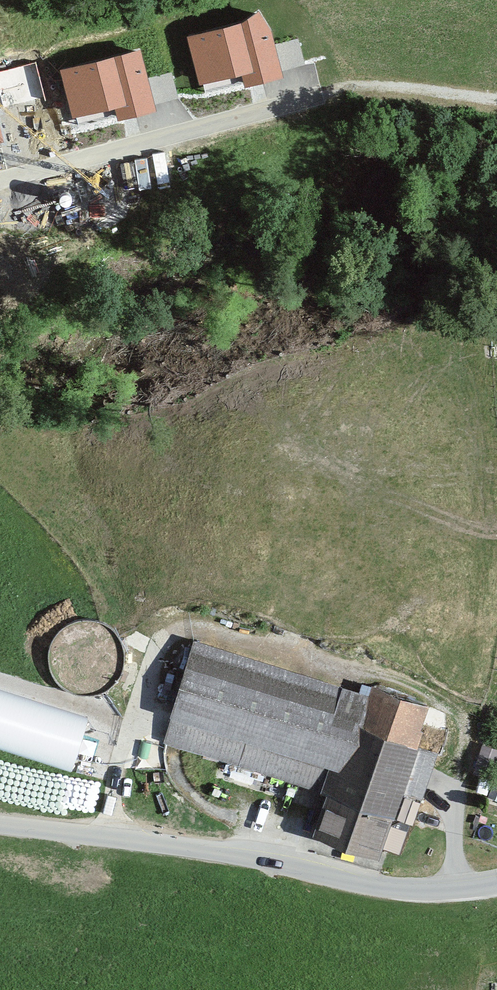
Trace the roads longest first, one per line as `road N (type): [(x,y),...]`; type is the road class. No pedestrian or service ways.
road 1 (residential): [(0,828),(205,851),(430,893),(496,882)]
road 2 (residential): [(0,179),(360,87)]
road 3 (track): [(496,99),(360,87)]

